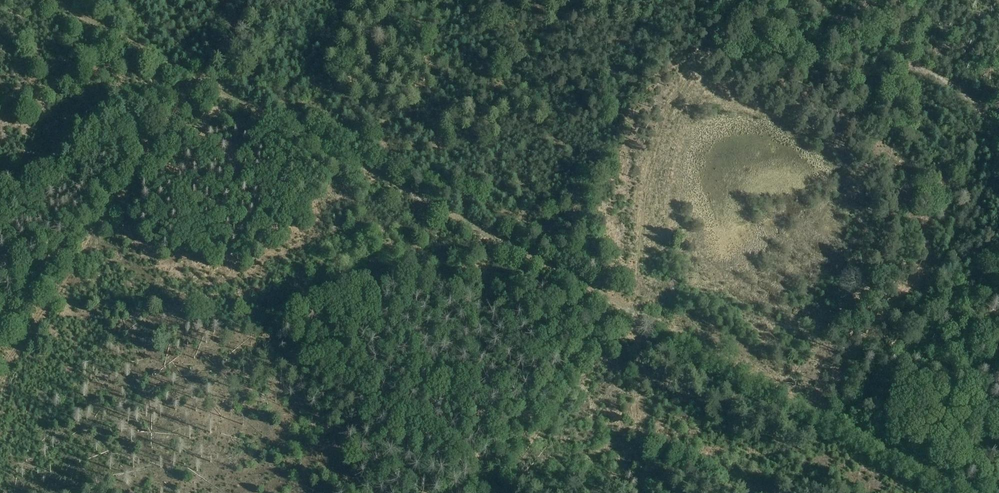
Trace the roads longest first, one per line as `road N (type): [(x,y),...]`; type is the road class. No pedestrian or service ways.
road 1 (track): [(970,492),(198,81)]
road 2 (track): [(642,492),(634,311)]
road 3 (track): [(198,81),(51,0)]

